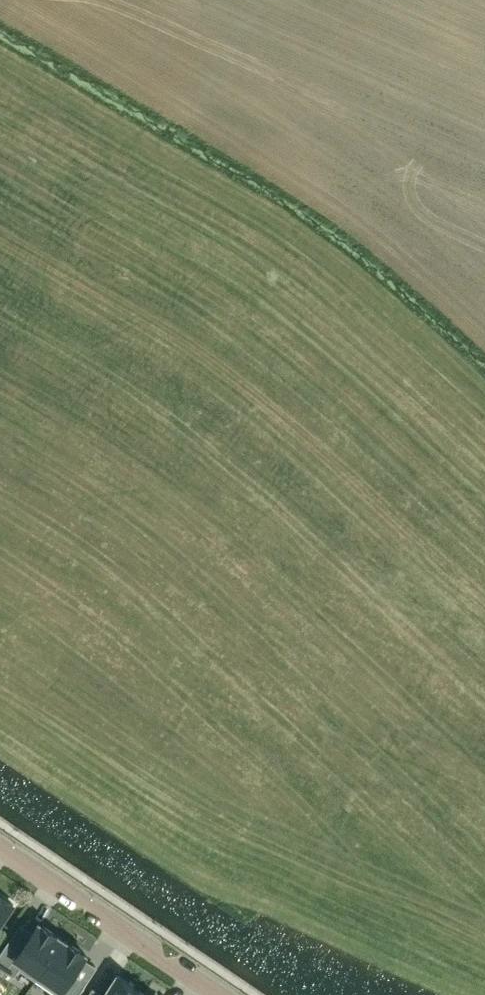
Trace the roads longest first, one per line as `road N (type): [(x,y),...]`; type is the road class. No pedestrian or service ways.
road 1 (residential): [(0,849),(216,994)]

